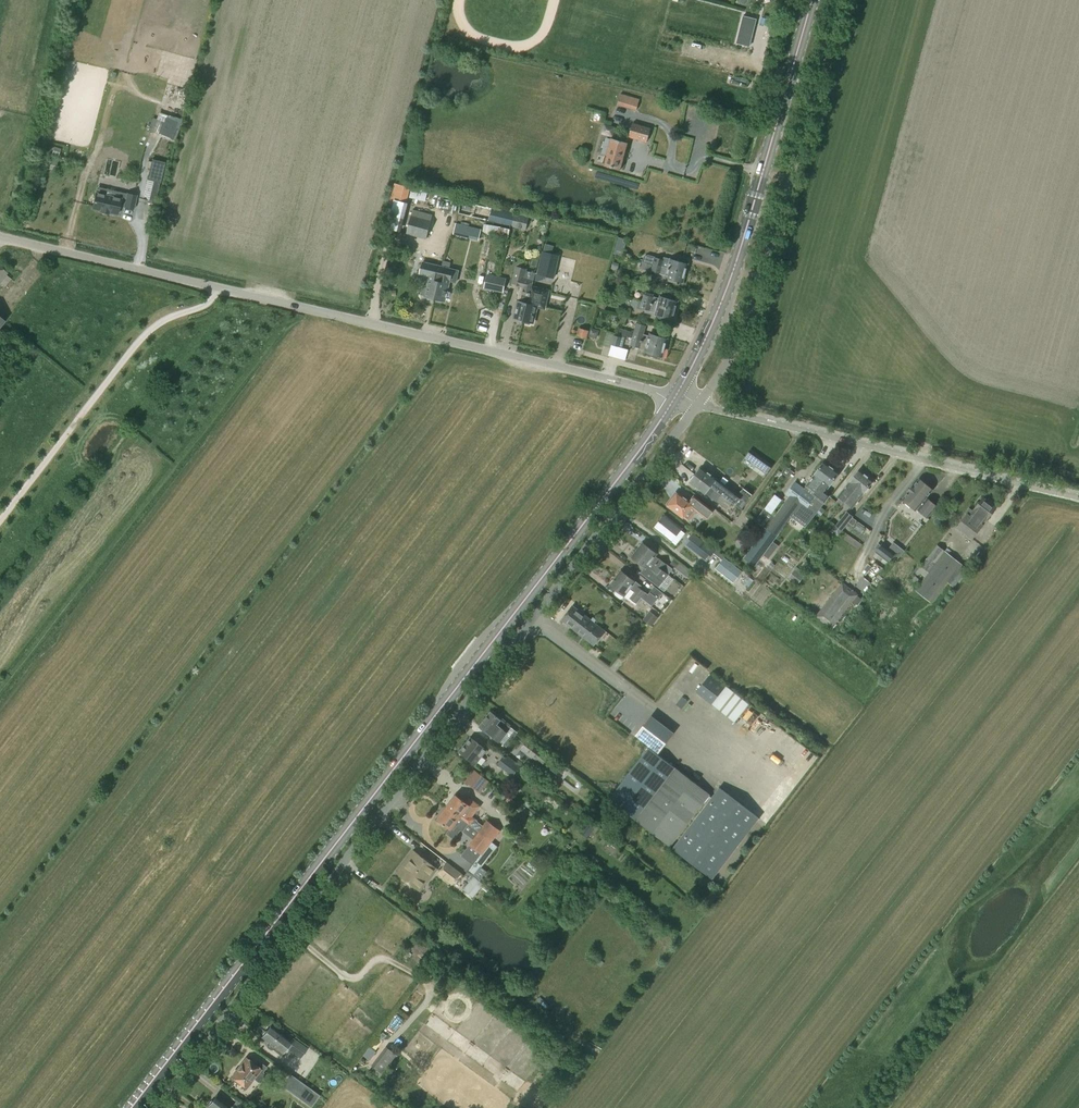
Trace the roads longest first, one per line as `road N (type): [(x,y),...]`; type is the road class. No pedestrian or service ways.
road 1 (primary): [(131,1107),(675,396)]
road 2 (unclassified): [(242,991),(699,403)]
road 3 (unclassified): [(675,396),(0,237)]
road 4 (unclassified): [(699,403),(749,316),(840,0)]
road 5 (primary): [(675,396),(728,285),(811,0)]
road 6 (unclassified): [(1078,497),(699,403)]
road 7 (residential): [(152,1107),(242,991)]

